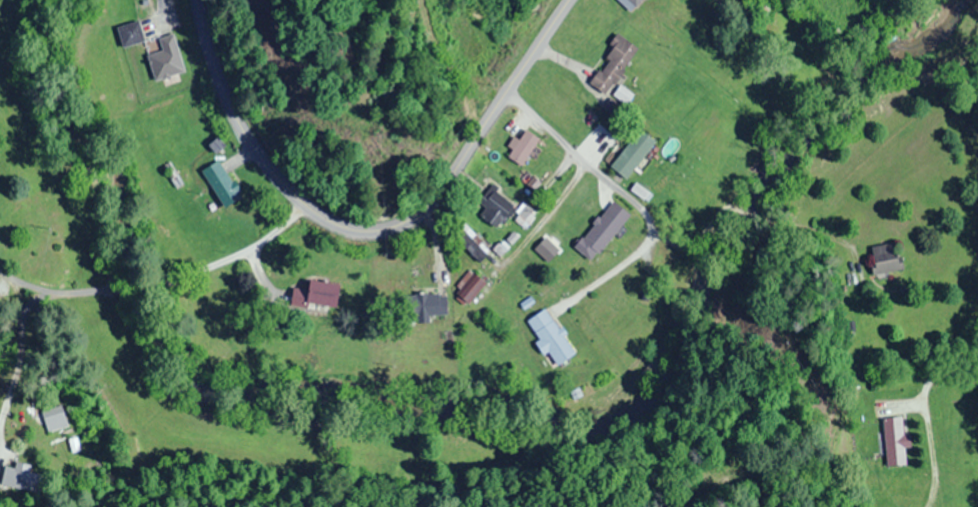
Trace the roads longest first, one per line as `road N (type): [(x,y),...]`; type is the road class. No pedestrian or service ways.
road 1 (secondary): [(567,0),(440,189),(404,222),(367,234),(319,219),(258,163),(216,86),(192,0)]
road 2 (residential): [(101,494),(129,479),(133,447),(81,354),(70,324),(74,305),(90,294),(210,269),(310,211)]
road 3 (residential): [(507,88),(661,235)]

